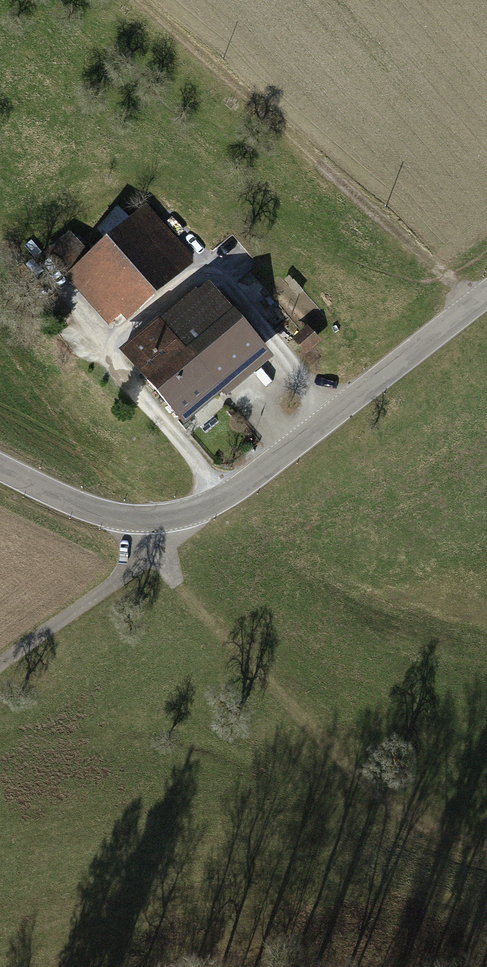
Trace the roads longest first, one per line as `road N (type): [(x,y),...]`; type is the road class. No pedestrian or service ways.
road 1 (tertiary): [(486,291),(243,486),(197,511),(124,519),(0,467)]
road 2 (track): [(147,548),(364,784),(425,827),(486,851)]
road 3 (track): [(142,0),(474,301)]
road 4 (track): [(167,519),(122,574),(0,663)]

